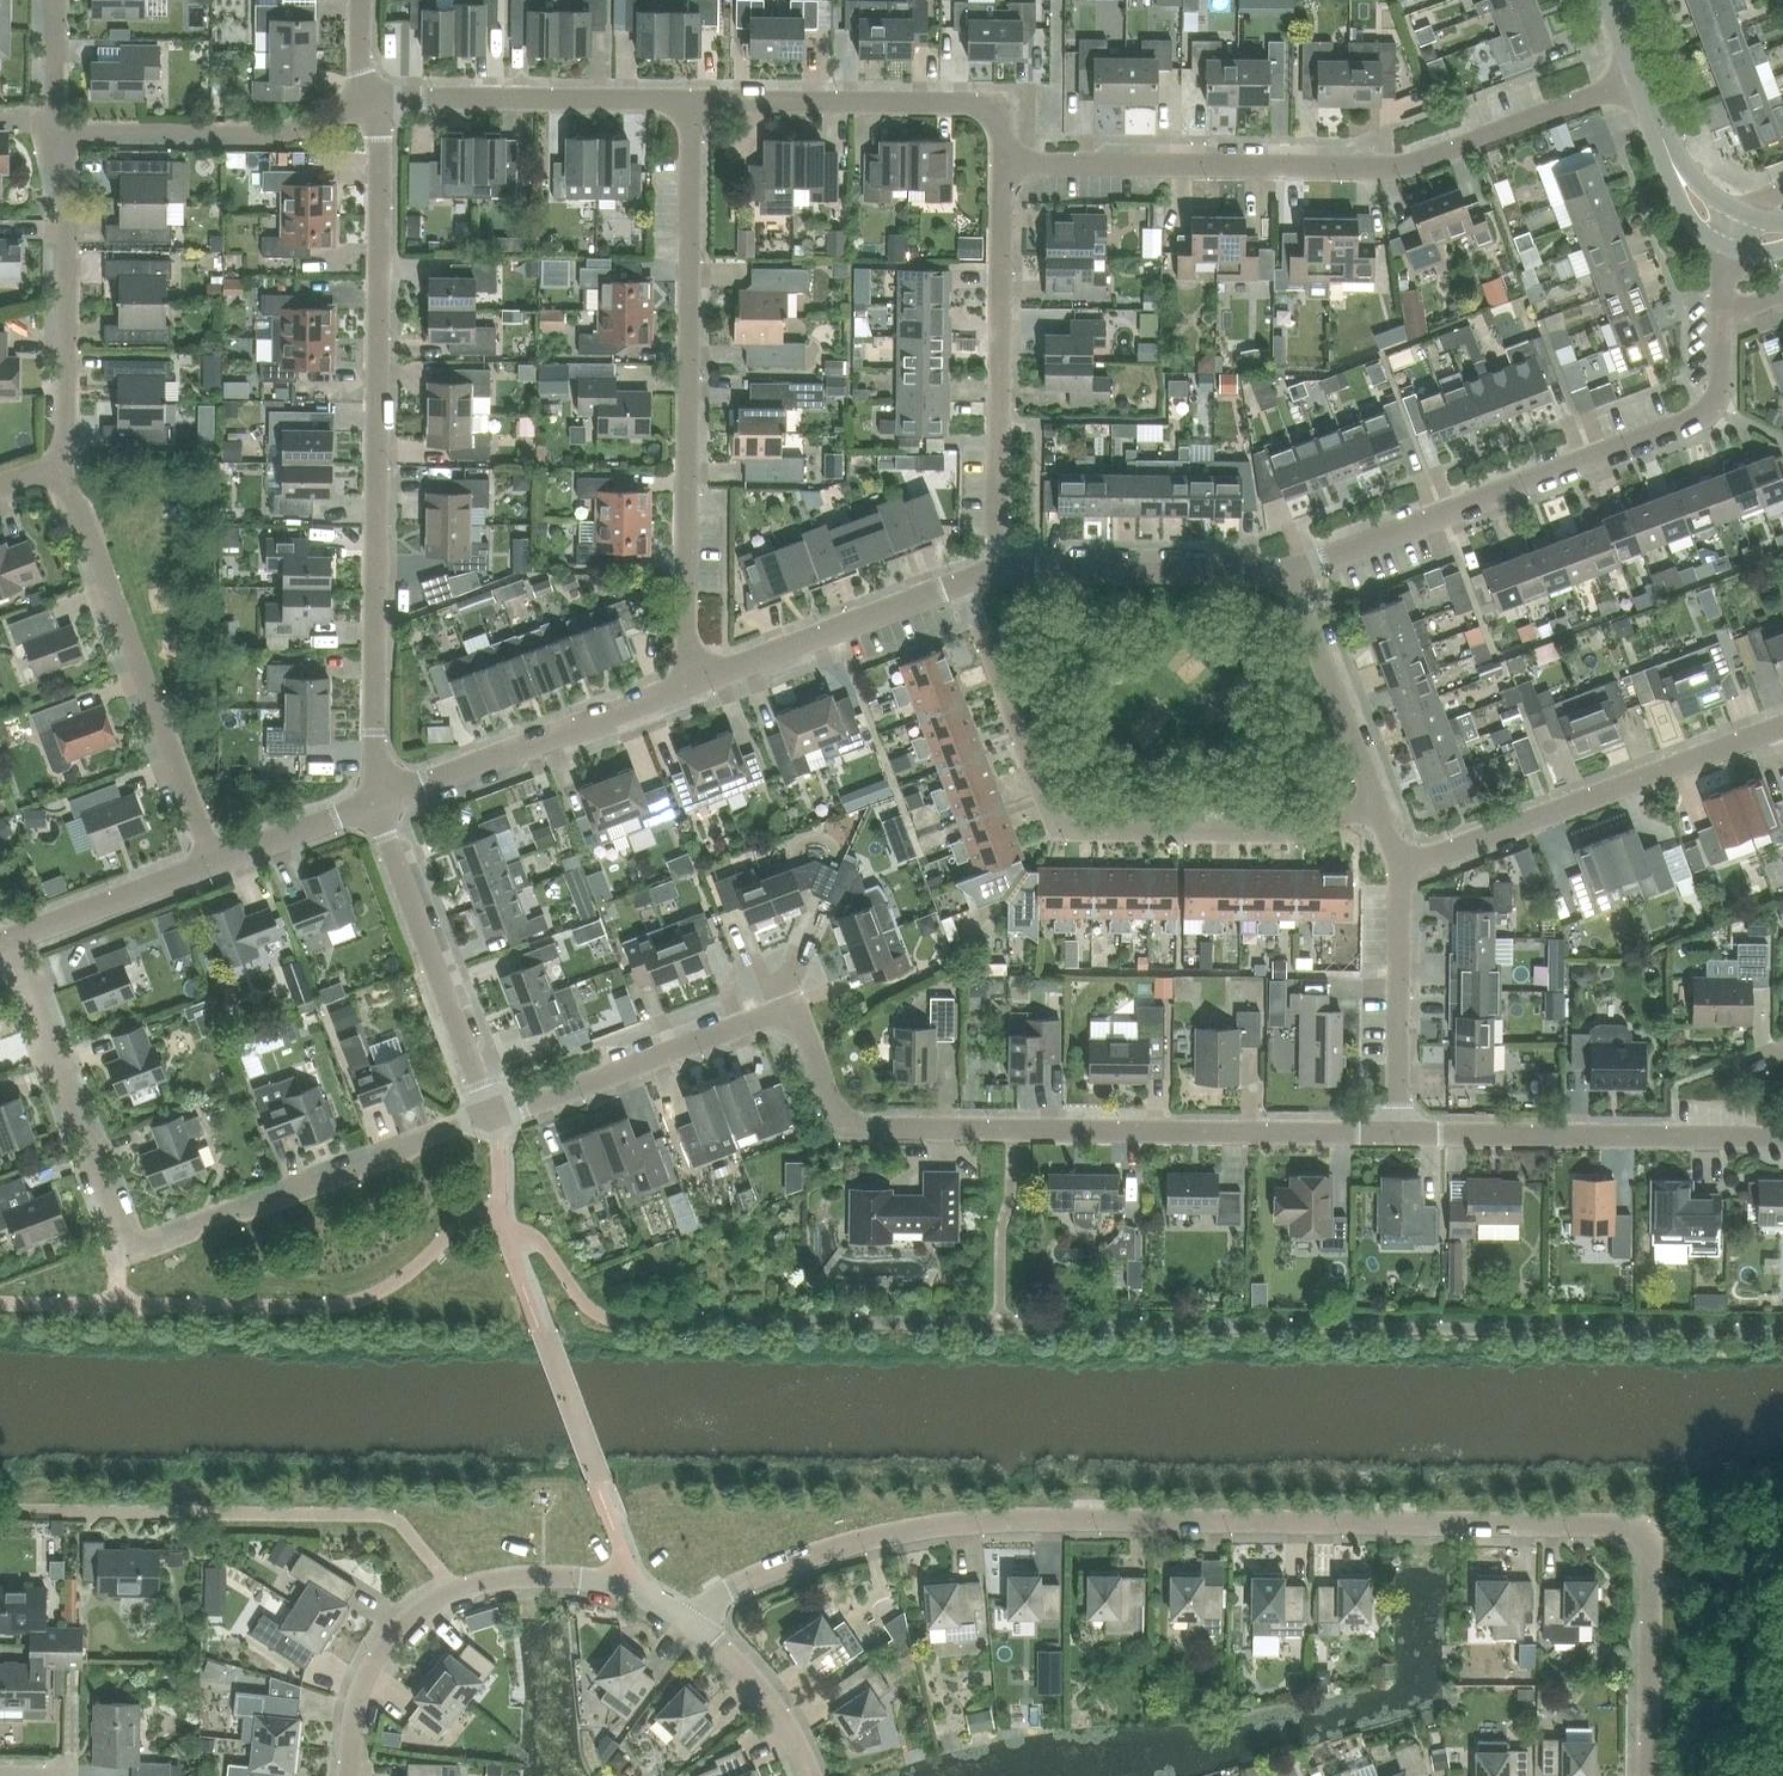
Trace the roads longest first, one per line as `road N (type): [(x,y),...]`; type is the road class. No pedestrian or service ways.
road 1 (residential): [(687,1621),(733,1587),(824,1551),(985,1522),(1622,1525),(1645,1538),(1650,1579)]
road 2 (residential): [(489,1115),(795,1005),(843,1127),(1354,1133)]
road 3 (residential): [(381,800),(374,728),(380,143),(368,99)]
road 4 (residential): [(1639,78),(1404,165),(1001,164)]
road 5 (residential): [(1376,805),(1299,834),(1056,832),(961,581)]
road 6 (residential): [(698,680),(686,645),(690,100)]
road 7 (residential): [(1326,558),(1701,416),(1718,396),(1721,316)]
road 8 (residential): [(347,1775),(354,1711),(375,1659),(408,1618),(450,1593),(508,1577),(575,1577),(628,1589),(687,1621)]
road 9 (residential): [(214,862),(61,462)]
road 10 (residential): [(1399,868),(1782,725)]
road 11 (residential): [(191,1234),(130,1257),(10,939)]
road 12 (residential): [(997,569),(1001,164)]
road 13 (residential): [(1782,1138),(1397,1133)]
road 14 (residential): [(1001,164),(1001,103),(690,100)]
road 15 (residential): [(381,800),(698,680)]
road 16 (residential): [(489,1115),(388,841),(381,800)]
road 17 (residential): [(61,462),(70,197),(55,134)]
road 18 (residential): [(191,1234),(201,1220),(229,1209),(244,1214),(489,1115)]
road 19 (residential): [(690,100),(368,99)]
road 20 (residential): [(55,134),(271,136),(368,99)]
road 21 (residential): [(698,680),(961,581)]
road 22 (residential): [(1397,1133),(1399,868)]
road 23 (residential): [(1376,805),(1289,571)]
road 24 (residential): [(1289,571),(1041,569)]
road 25 (residential): [(10,939),(214,862)]
road 26 (residential): [(1648,1775),(1650,1579)]
road 27 (residential): [(214,862),(381,800)]
road 28 (residential): [(811,1775),(775,1709),(718,1645)]
road 29 (residential): [(55,134),(57,0)]

